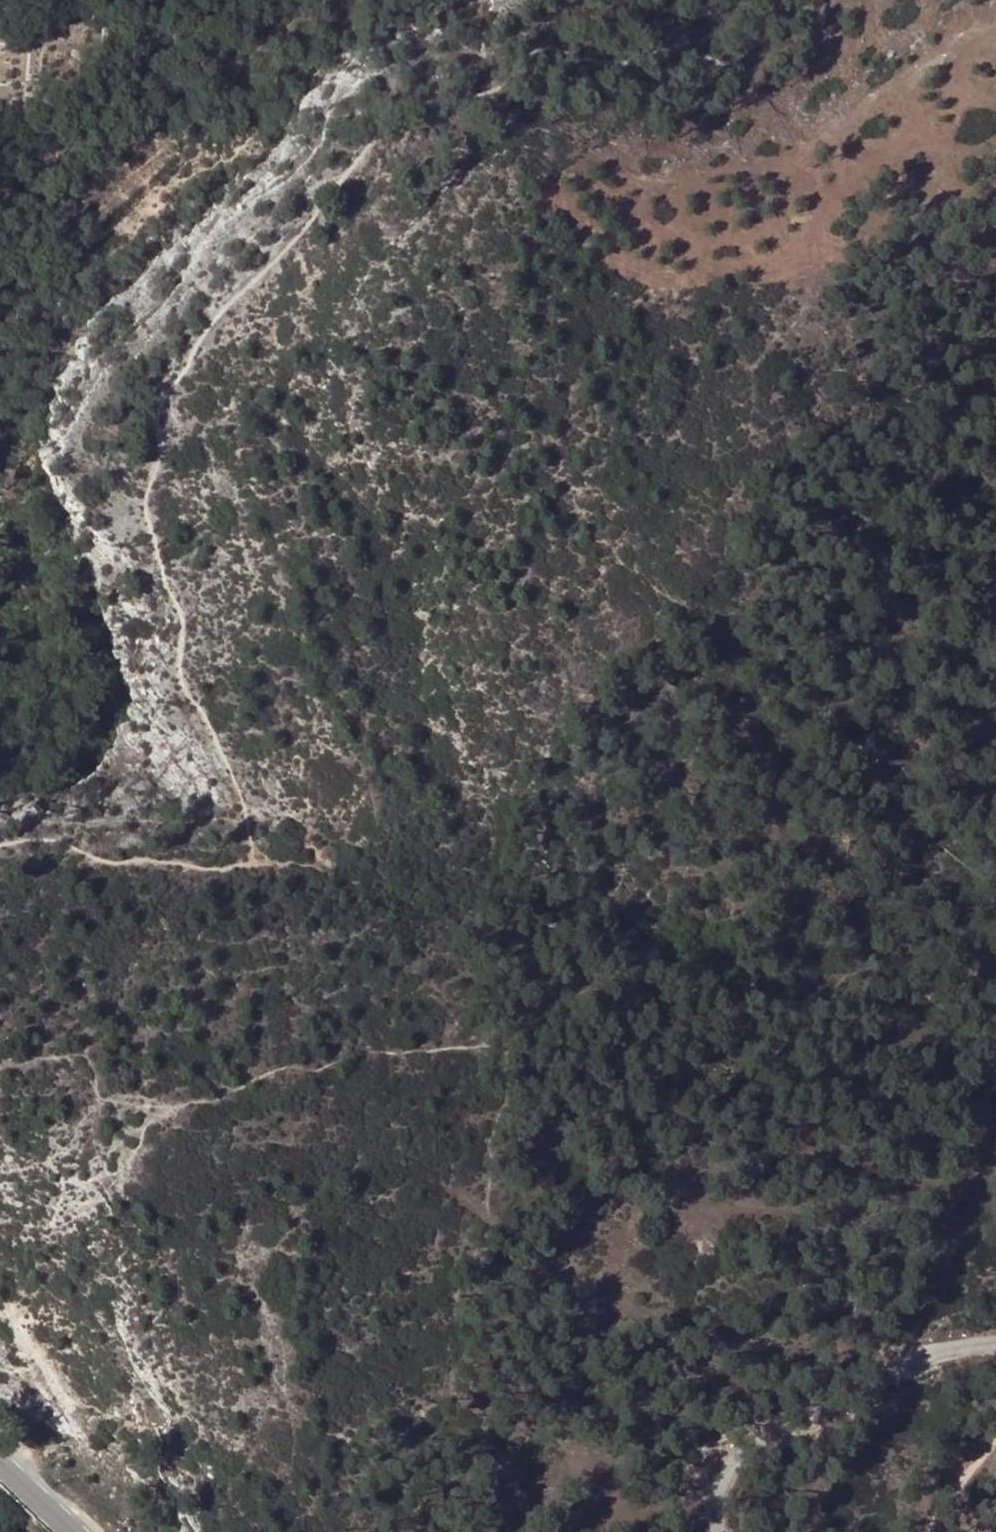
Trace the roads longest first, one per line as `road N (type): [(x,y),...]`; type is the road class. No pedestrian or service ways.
road 1 (residential): [(712,1531),(727,1468),(921,1358),(995,1343)]

